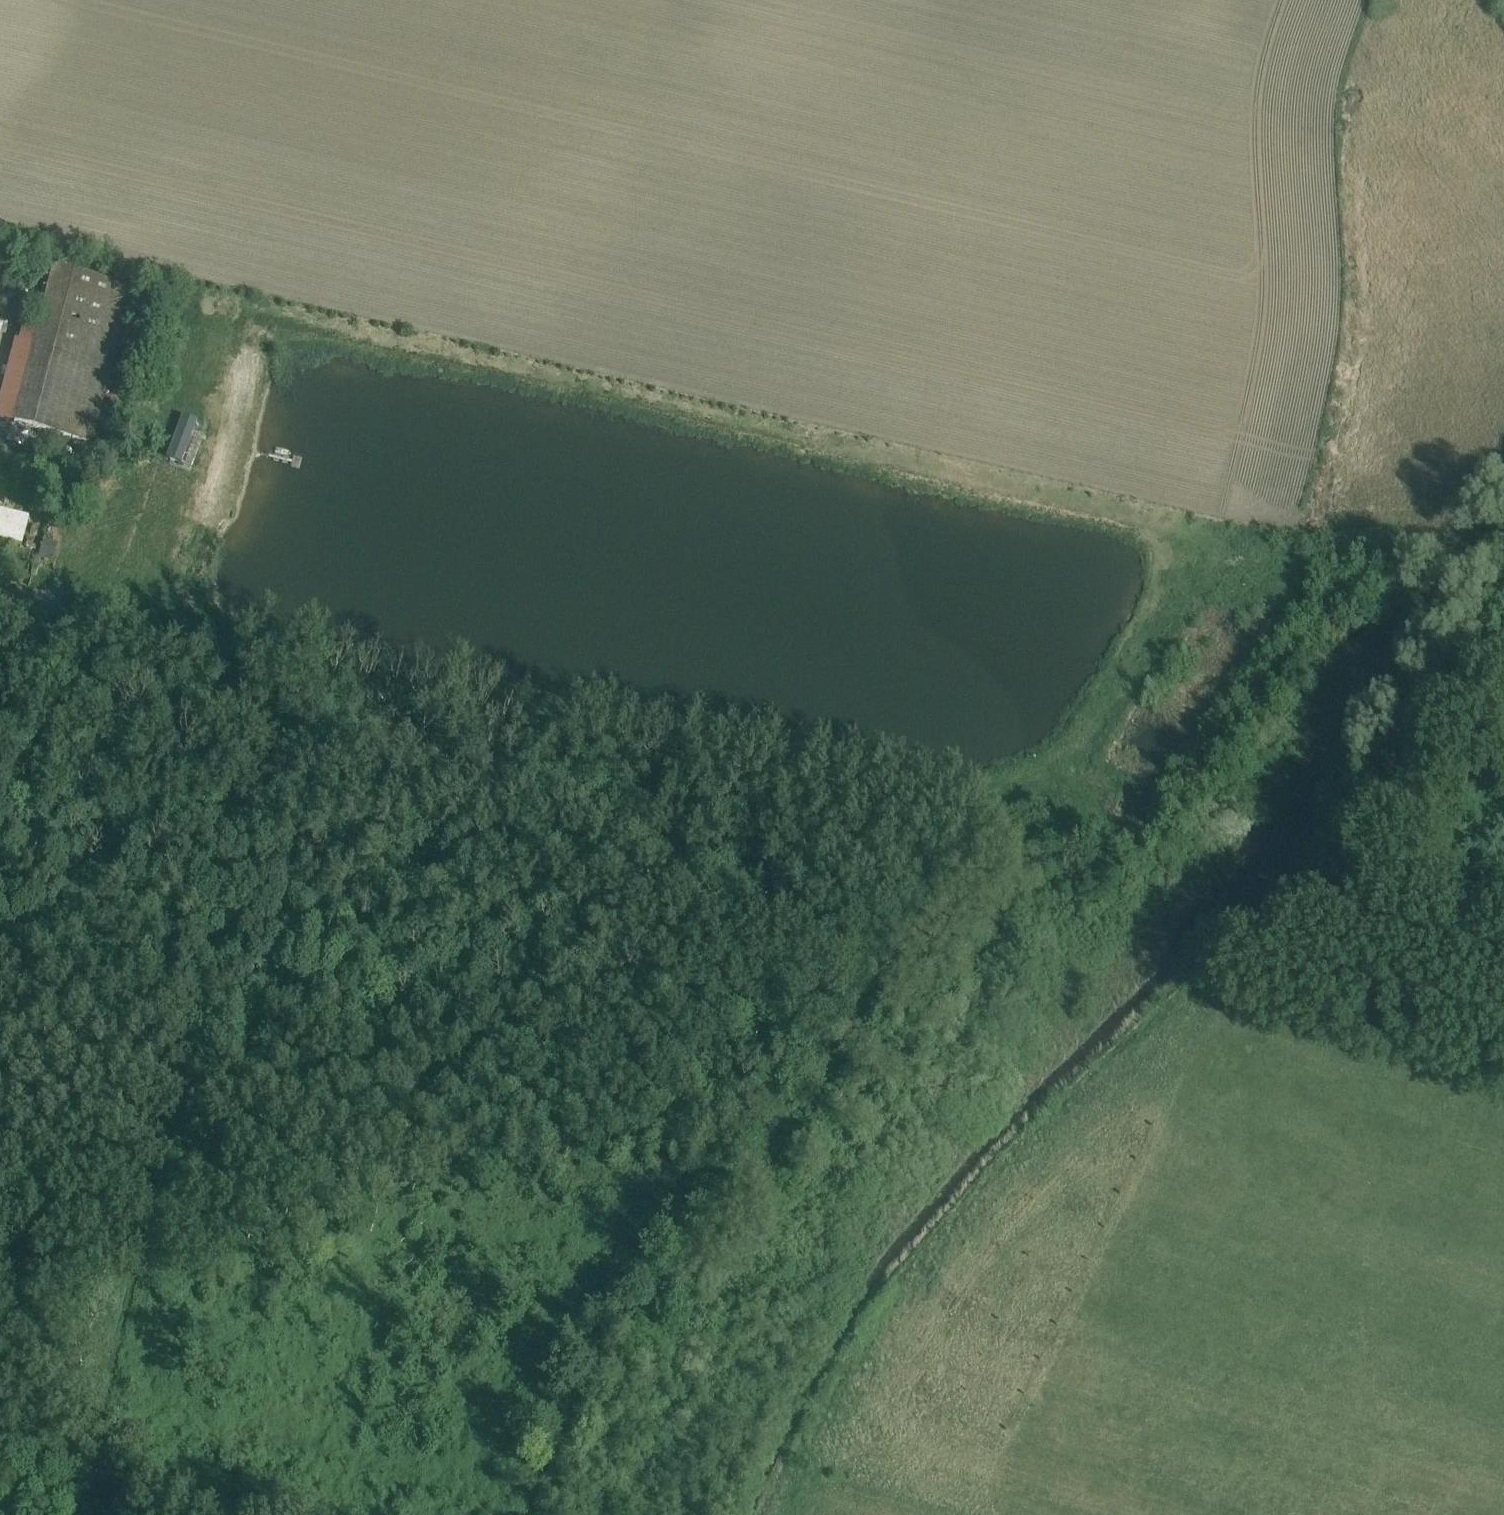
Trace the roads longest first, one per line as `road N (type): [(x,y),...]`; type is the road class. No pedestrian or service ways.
road 1 (track): [(0,661),(890,868),(905,895),(791,1097),(745,1166),(623,1296),(515,1514)]
road 2 (track): [(111,1514),(122,1470),(0,1437)]

